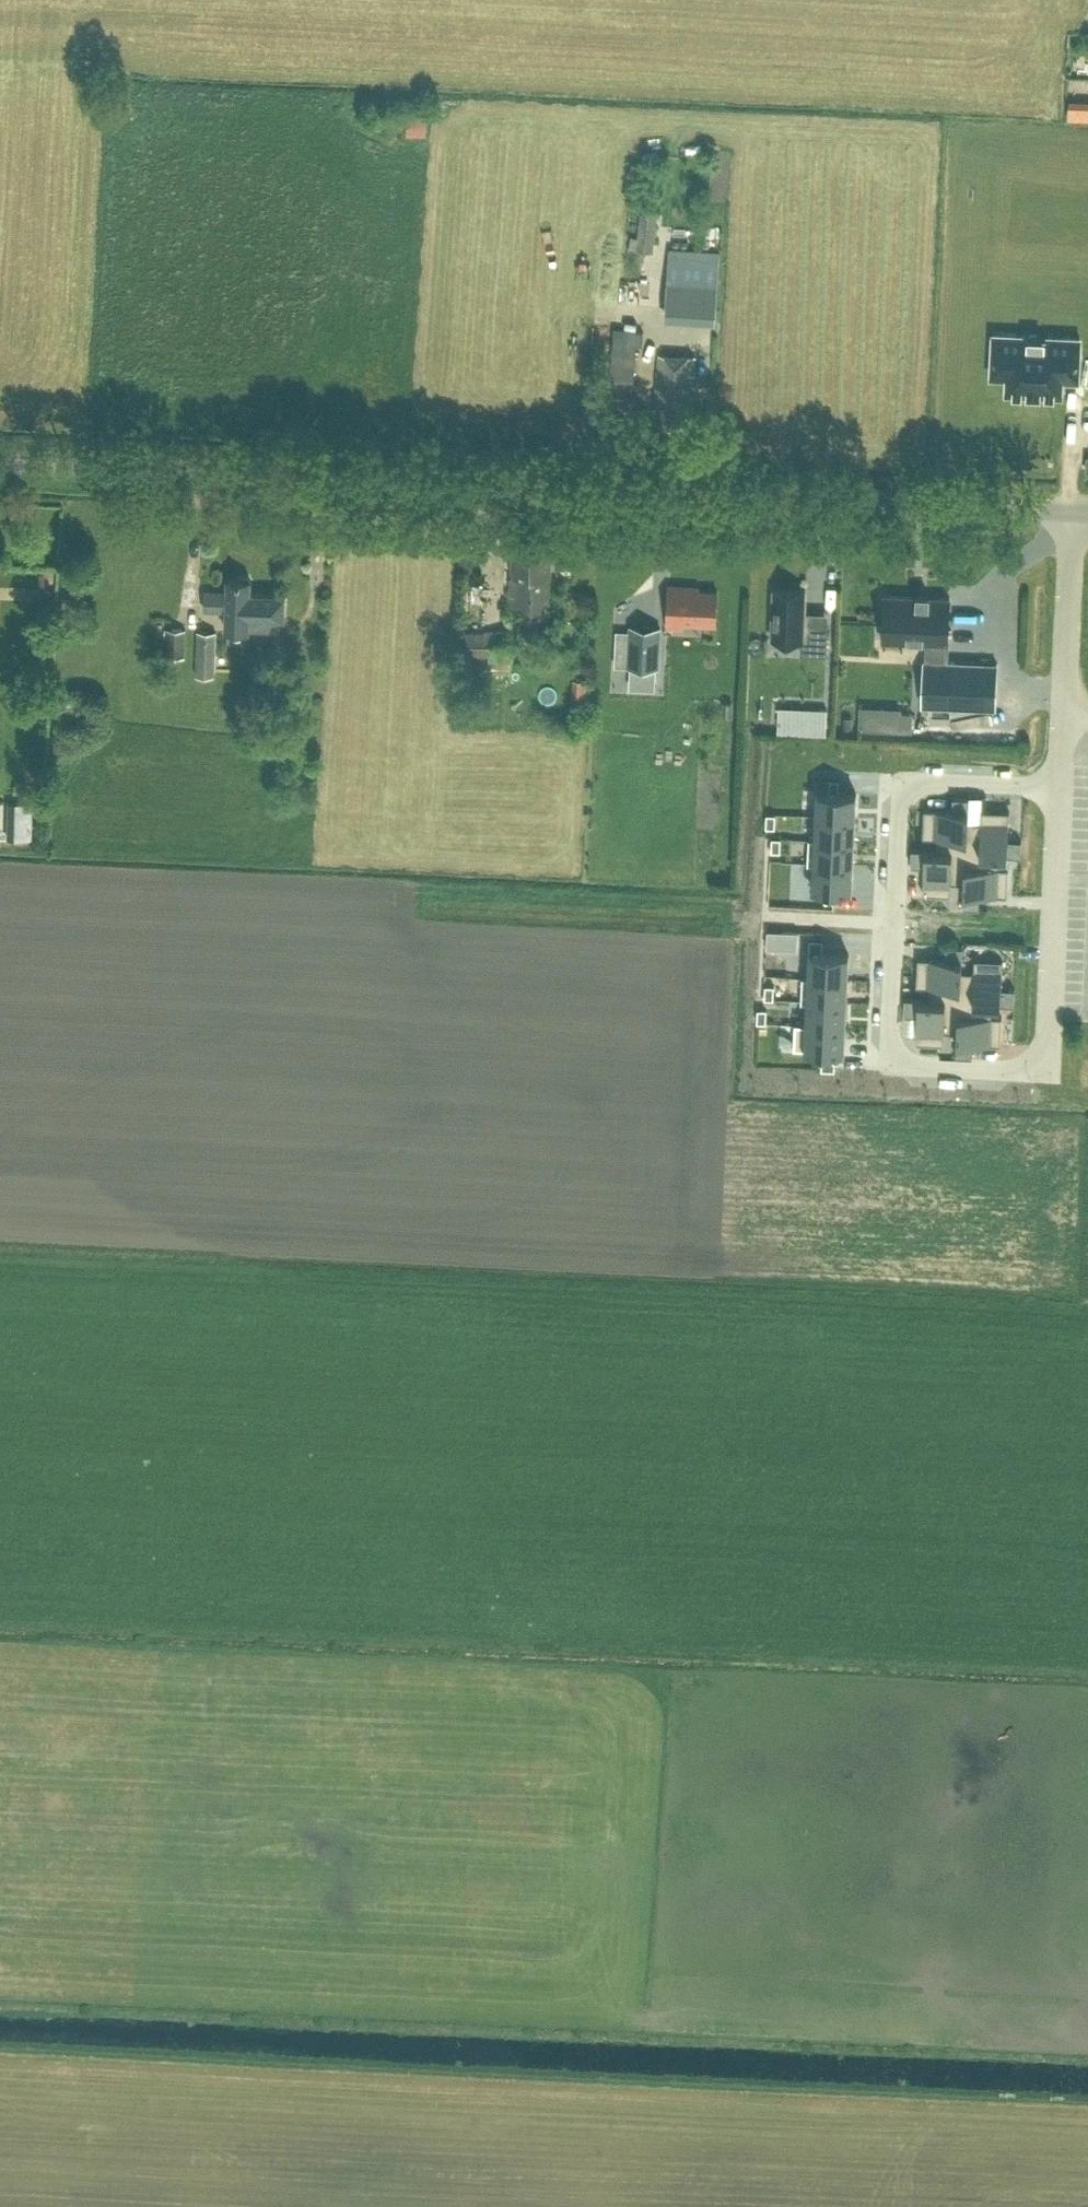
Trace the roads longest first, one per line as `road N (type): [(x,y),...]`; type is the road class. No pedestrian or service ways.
road 1 (tertiary): [(1072,510),(0,460)]
road 2 (residential): [(1060,784),(903,777),(891,1065)]
road 3 (residential): [(891,1065),(1048,1071),(1060,784)]
road 4 (residential): [(1072,510),(1063,714)]

